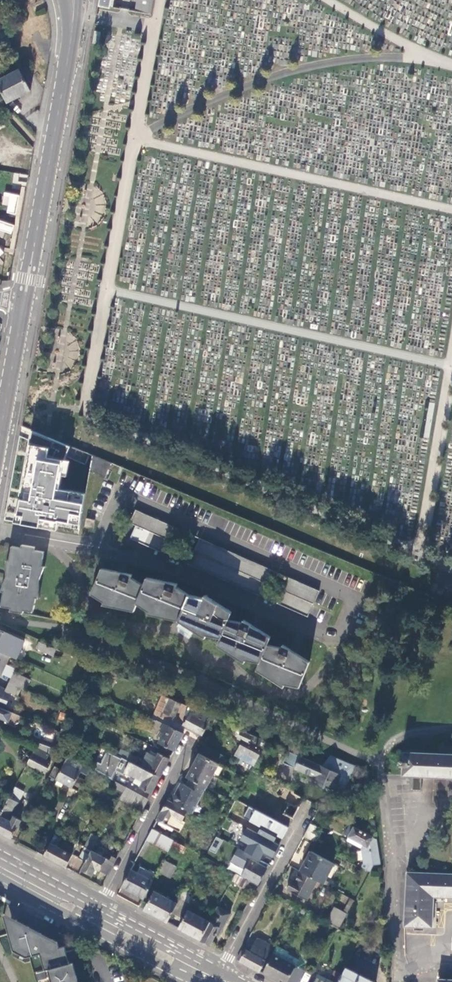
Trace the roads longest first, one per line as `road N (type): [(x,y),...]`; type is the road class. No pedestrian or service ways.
road 1 (secondary): [(67,56),(22,305)]
road 2 (residential): [(221,973),(313,809)]
road 3 (residential): [(104,909),(189,750)]
road 4 (secondary): [(221,973),(104,909)]
road 5 (secondary): [(22,305),(0,426)]

